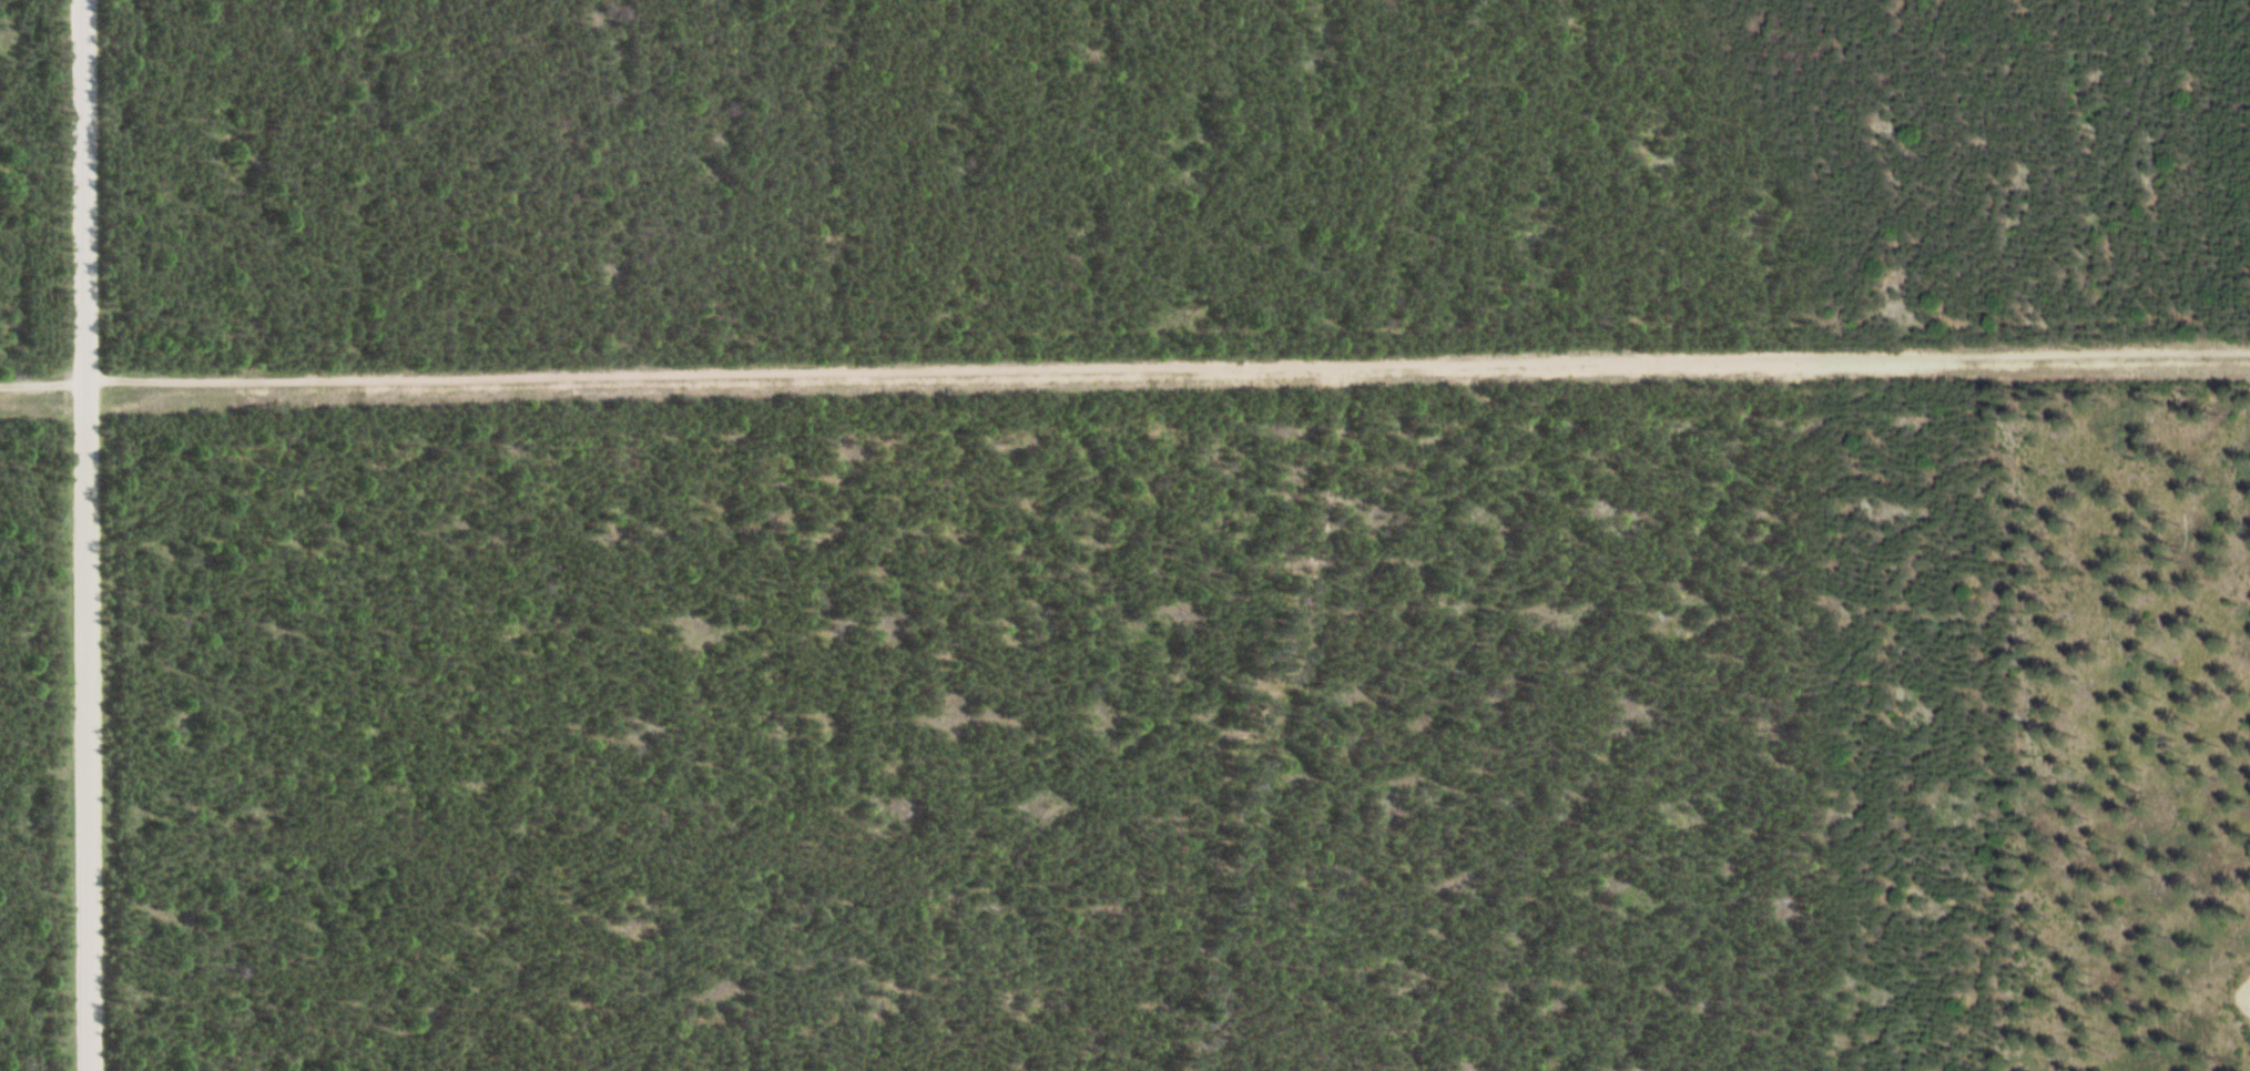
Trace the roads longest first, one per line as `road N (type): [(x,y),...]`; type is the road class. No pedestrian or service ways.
road 1 (track): [(0,389),(1413,365),(2249,364)]
road 2 (residential): [(92,1070),(84,0)]

